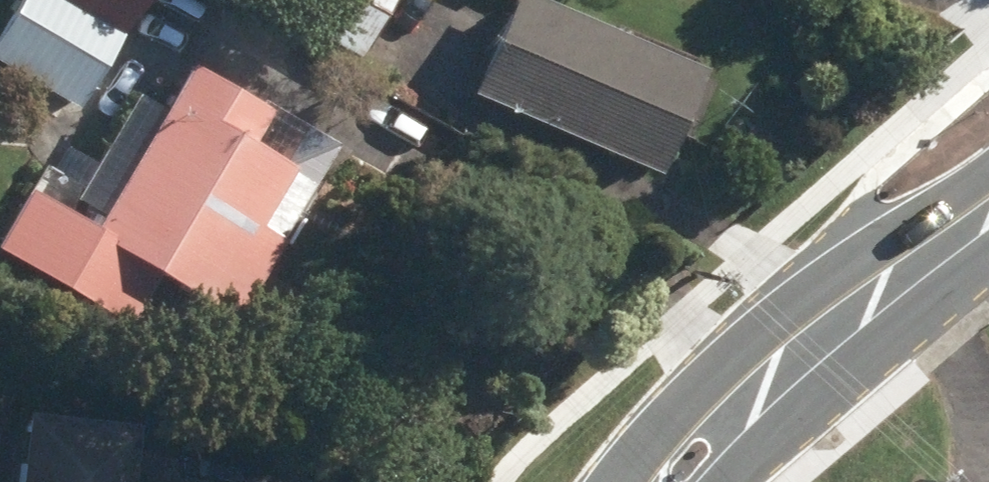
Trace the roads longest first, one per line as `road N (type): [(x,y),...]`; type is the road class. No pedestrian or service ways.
road 1 (tertiary): [(648,481),(680,404),(765,324),(988,165)]
road 2 (tertiary): [(988,264),(732,481)]

